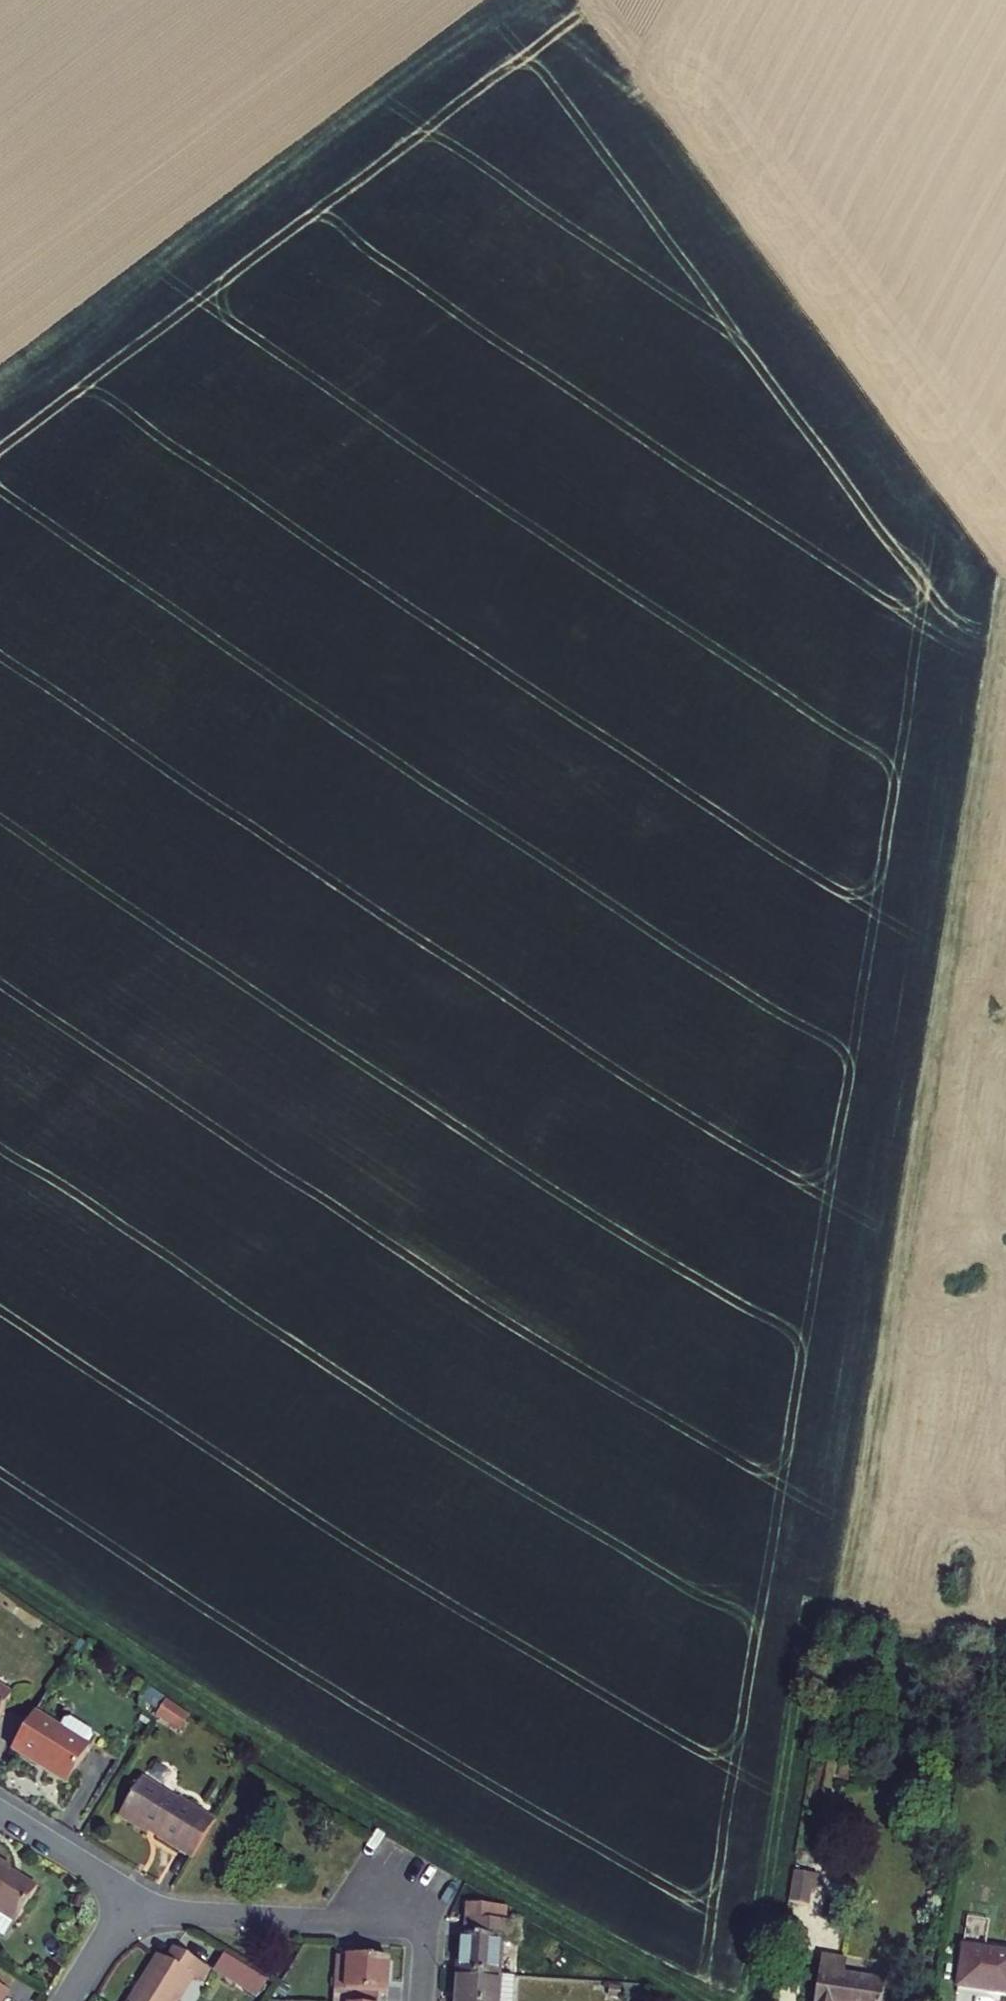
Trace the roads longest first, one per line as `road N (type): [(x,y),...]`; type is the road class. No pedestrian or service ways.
road 1 (residential): [(144,1916),(425,1927),(420,2000)]
road 2 (residential): [(0,1813),(91,1868),(144,1916)]

